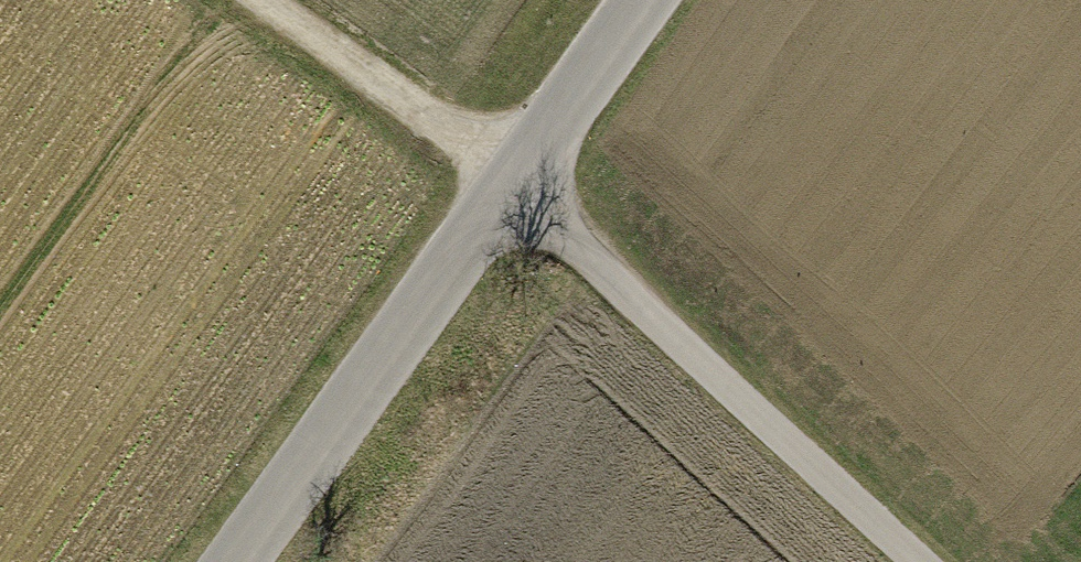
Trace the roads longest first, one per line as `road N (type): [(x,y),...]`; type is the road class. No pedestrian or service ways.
road 1 (track): [(929,561),(515,184),(248,0)]
road 2 (unclassified): [(236,561),(651,0)]

